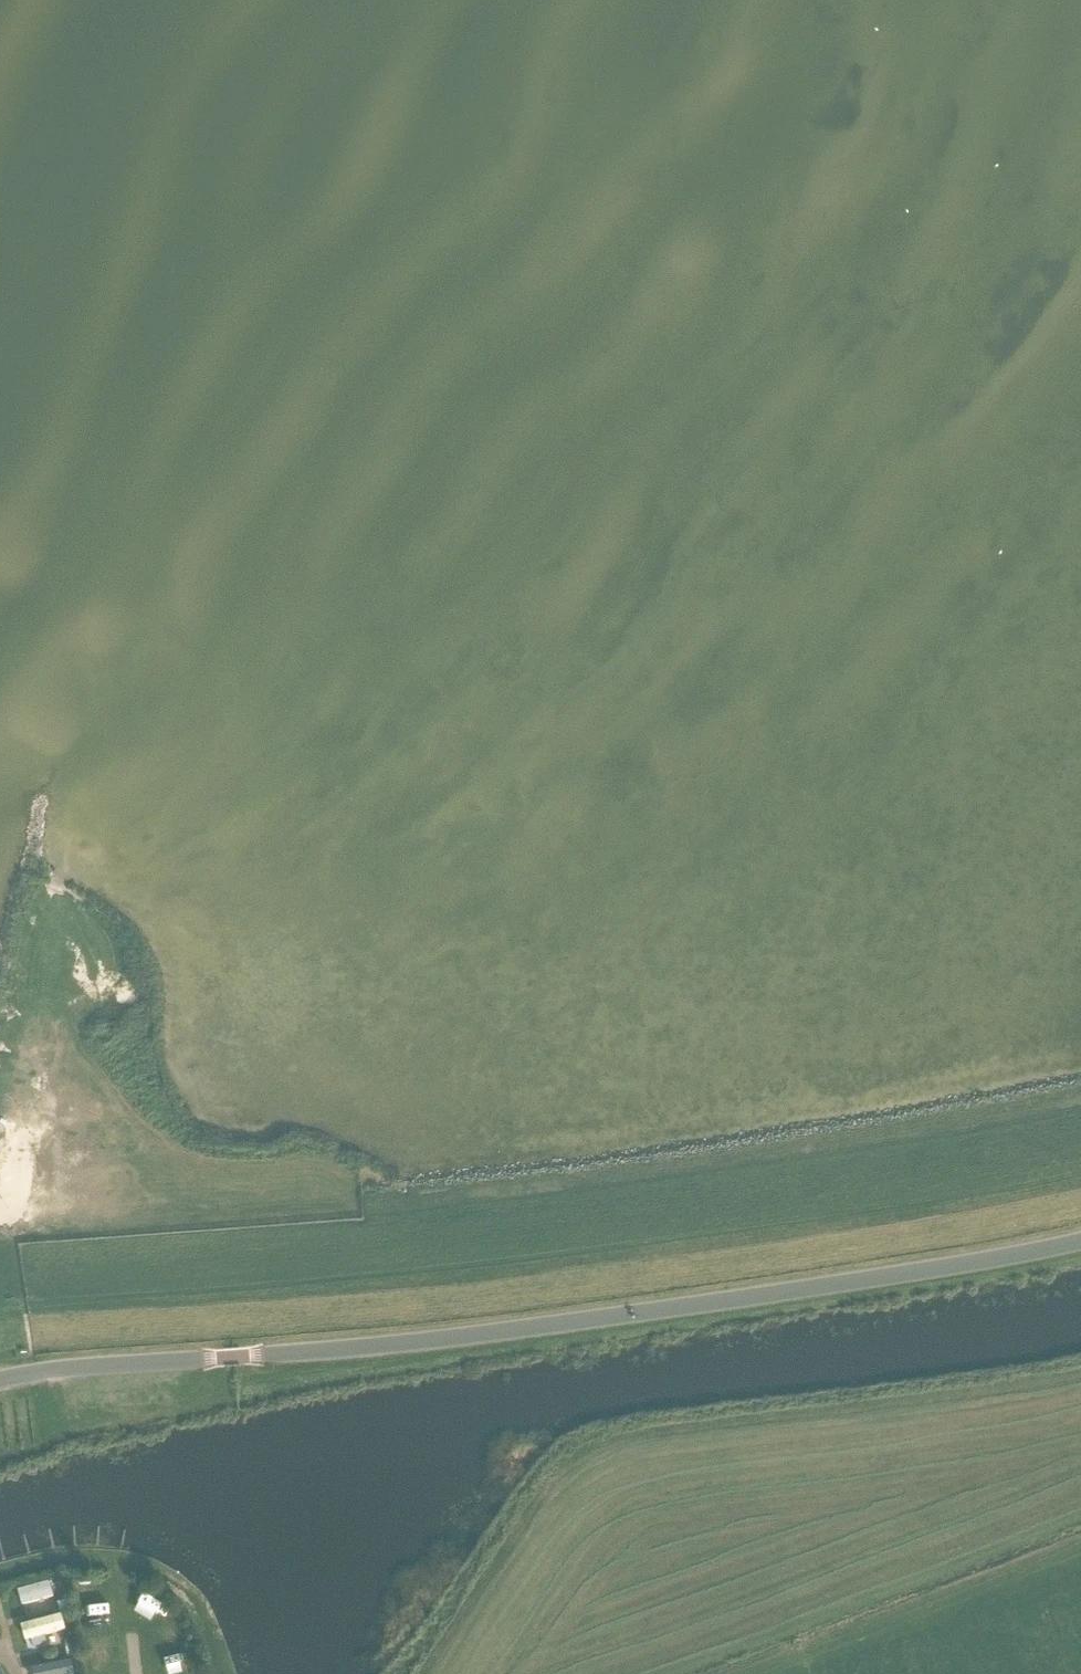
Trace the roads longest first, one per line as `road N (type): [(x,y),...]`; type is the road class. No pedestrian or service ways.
road 1 (tertiary): [(0,1379),(512,1330),(1080,1241)]

